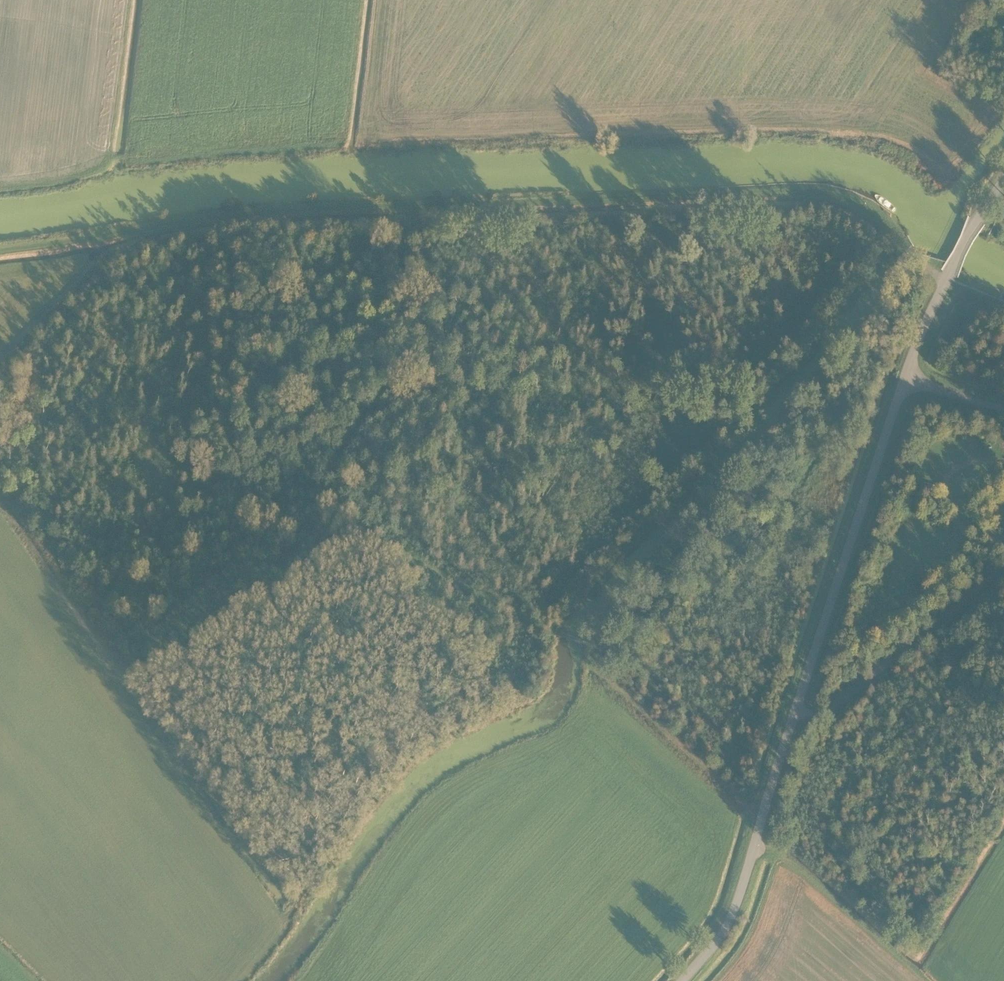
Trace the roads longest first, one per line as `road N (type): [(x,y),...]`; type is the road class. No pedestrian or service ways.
road 1 (track): [(0,254),(253,214),(806,192)]
road 2 (tertiary): [(680,980),(720,939),(738,902),(905,378)]
road 3 (tertiary): [(905,378),(947,278),(1003,183)]
road 4 (track): [(806,192),(851,201),(909,247)]

